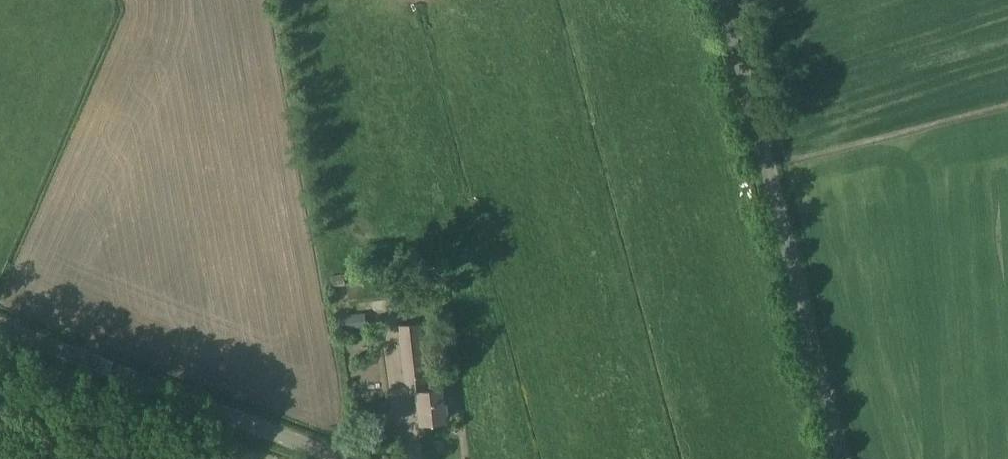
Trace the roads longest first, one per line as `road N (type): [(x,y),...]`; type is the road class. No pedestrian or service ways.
road 1 (unclassified): [(845,458),(725,0)]
road 2 (unclassified): [(341,458),(0,328)]

